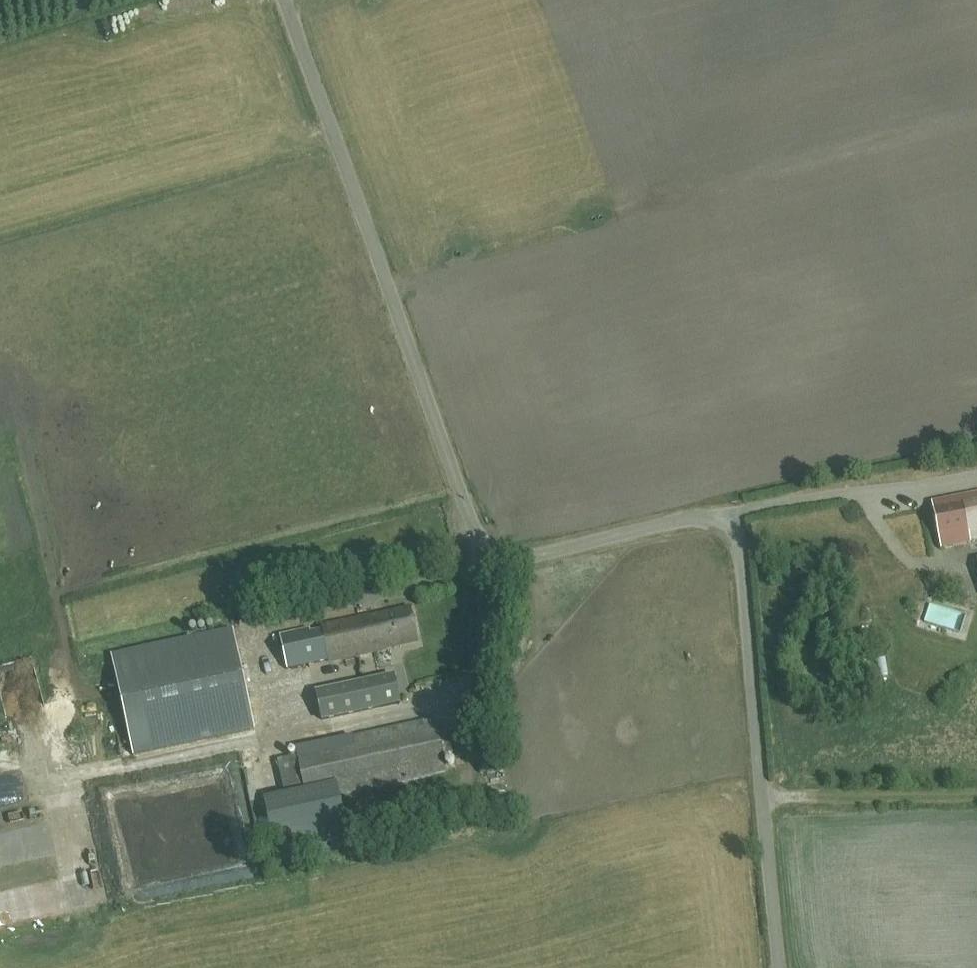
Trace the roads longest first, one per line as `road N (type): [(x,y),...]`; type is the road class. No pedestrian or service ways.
road 1 (unclassified): [(779,967),(738,537),(723,519),(694,517),(514,559),(492,555),(480,540),(284,0)]

